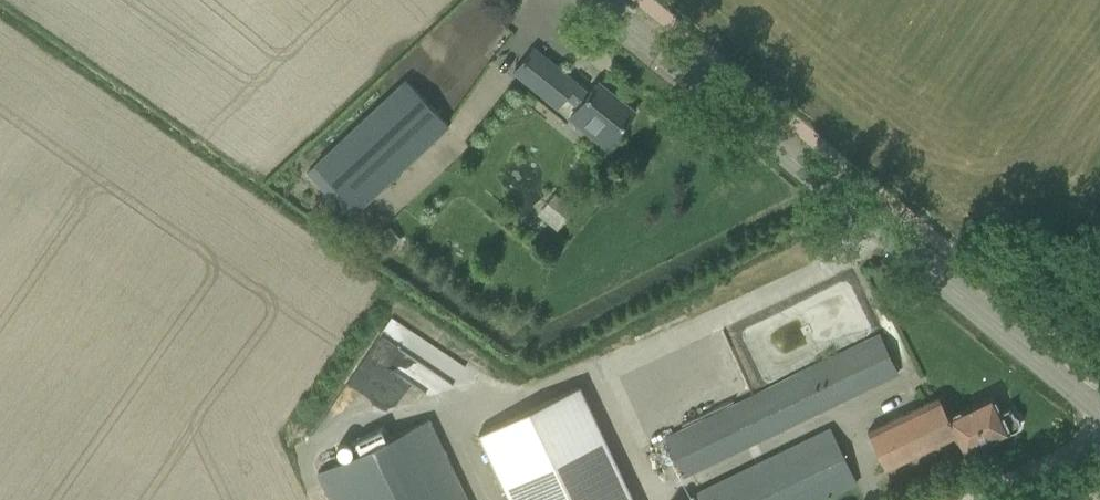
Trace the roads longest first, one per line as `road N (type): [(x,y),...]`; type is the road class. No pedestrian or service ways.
road 1 (tertiary): [(1099,410),(598,0)]
road 2 (track): [(968,499),(1099,436)]

